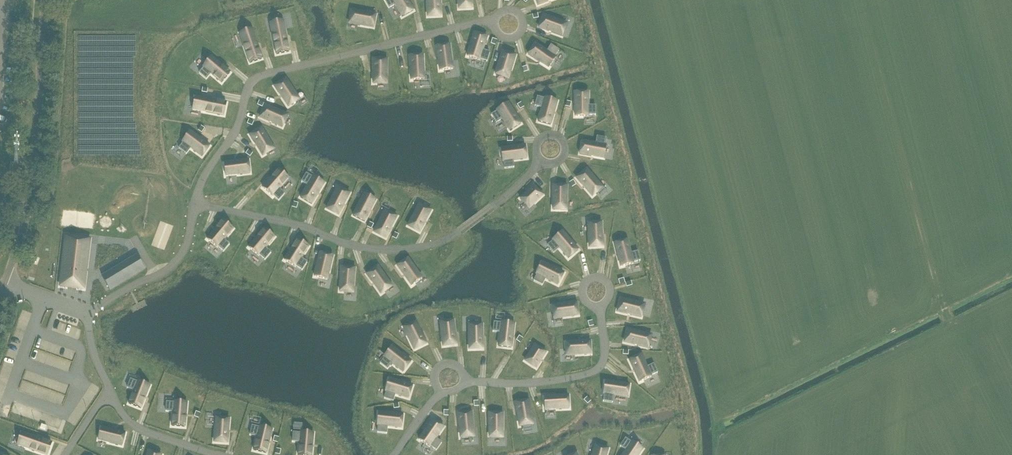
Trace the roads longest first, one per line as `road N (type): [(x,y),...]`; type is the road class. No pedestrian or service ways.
road 1 (track): [(858,0),(959,348)]
road 2 (unclassified): [(0,294),(33,176),(44,0)]
road 3 (track): [(1011,322),(743,454)]

